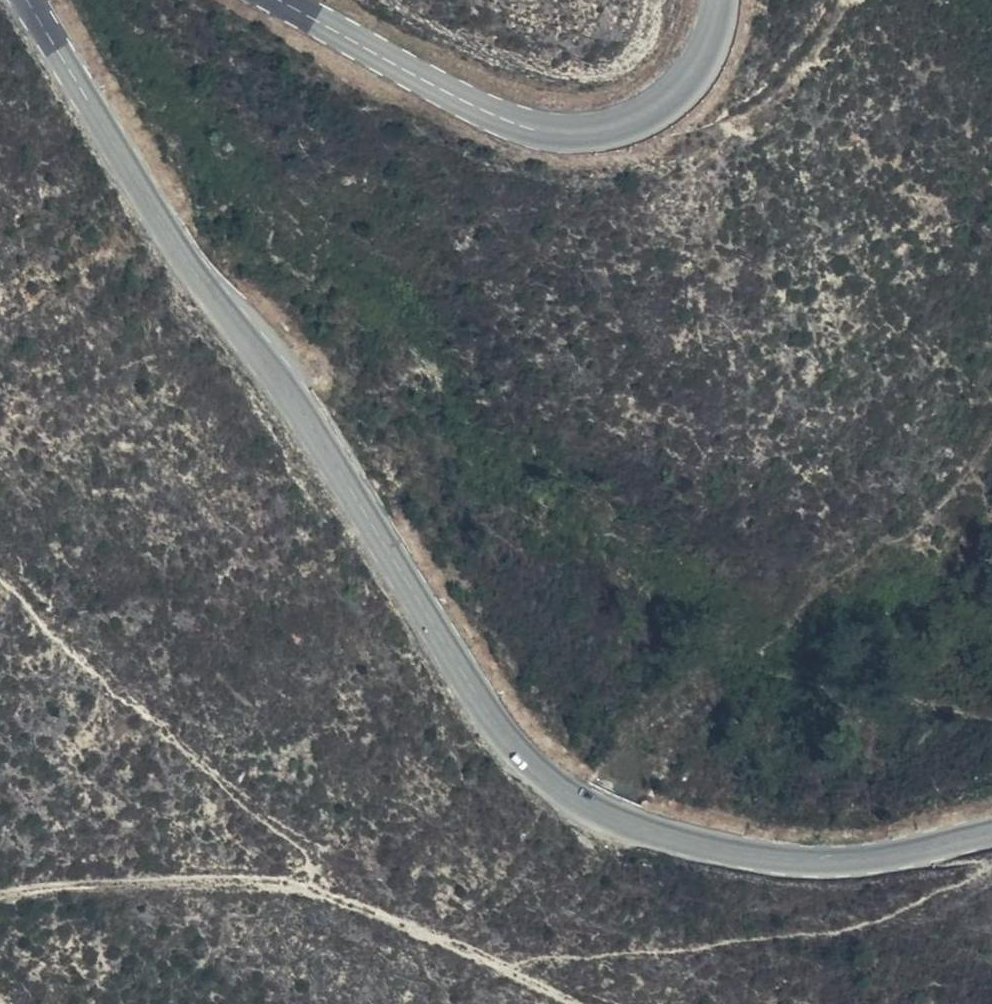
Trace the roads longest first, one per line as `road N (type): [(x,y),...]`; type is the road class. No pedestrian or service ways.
road 1 (secondary): [(991,834),(868,861),(797,864),(648,835),(581,808),(533,767),(488,719),(282,383),(147,203),(26,0)]
road 2 (track): [(618,1003),(287,881),(0,903)]
road 3 (secondary): [(288,0),(514,121),(572,134),(617,129),(688,85),(713,43),(717,0)]
road 4 (track): [(0,563),(394,920)]
road 5 (track): [(842,0),(789,93),(677,137),(617,129)]

